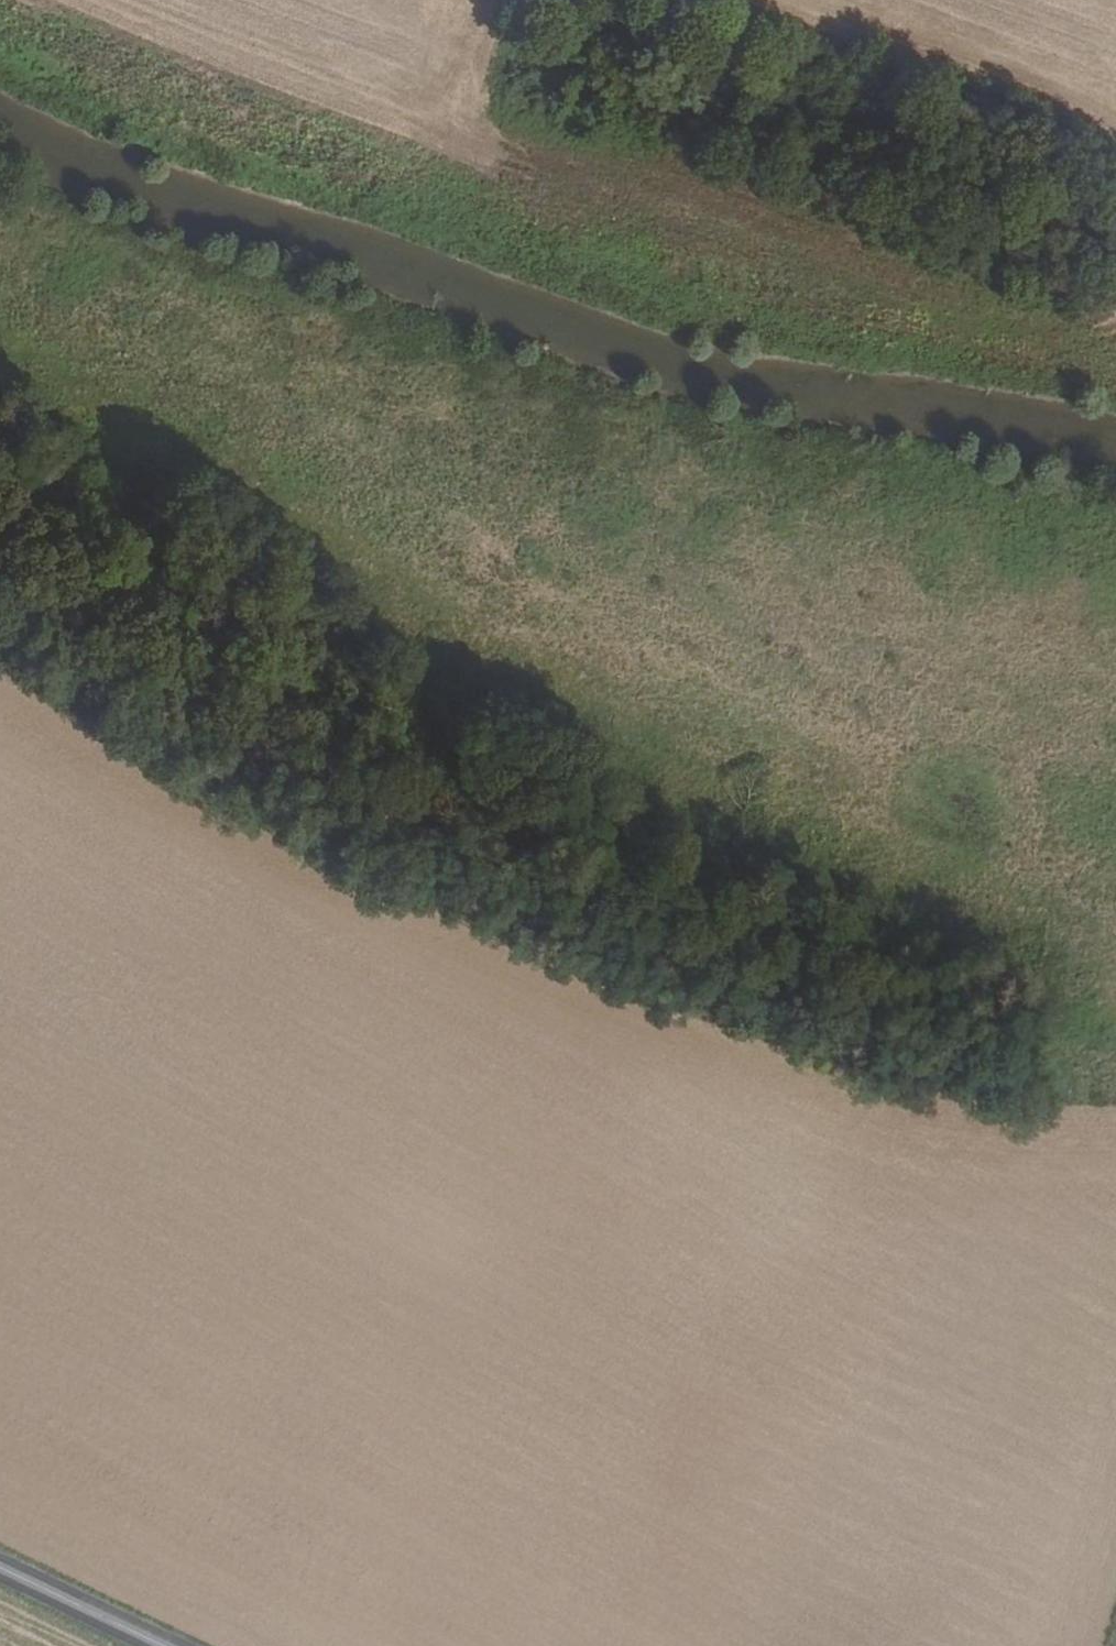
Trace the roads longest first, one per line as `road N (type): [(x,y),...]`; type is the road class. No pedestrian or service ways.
road 1 (tertiary): [(169,1645),(0,1565)]

